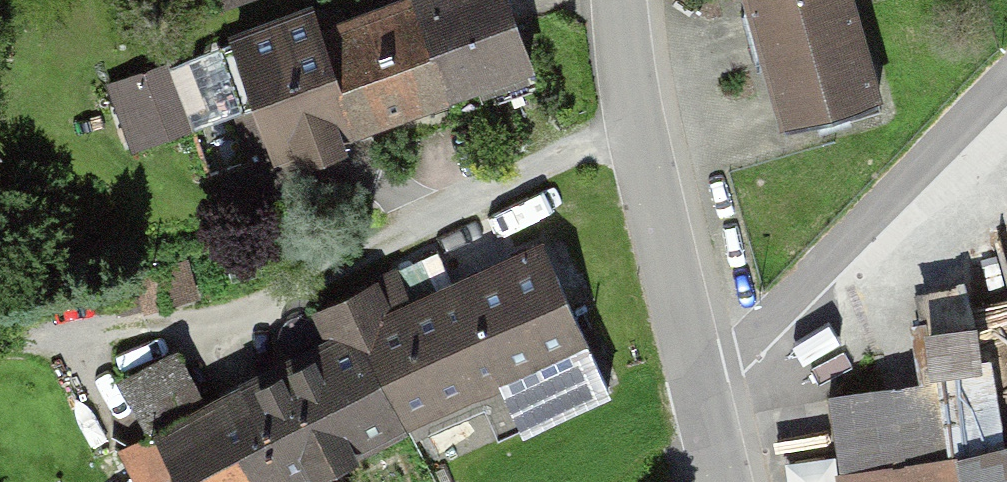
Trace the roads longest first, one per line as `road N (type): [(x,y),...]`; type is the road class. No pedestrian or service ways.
road 1 (residential): [(639,129),(287,298),(159,324)]
road 2 (residential): [(702,388),(1006,92)]
road 3 (tertiary): [(702,388),(639,129)]
road 4 (track): [(159,324),(0,350)]
road 5 (tertiary): [(639,129),(618,0)]

